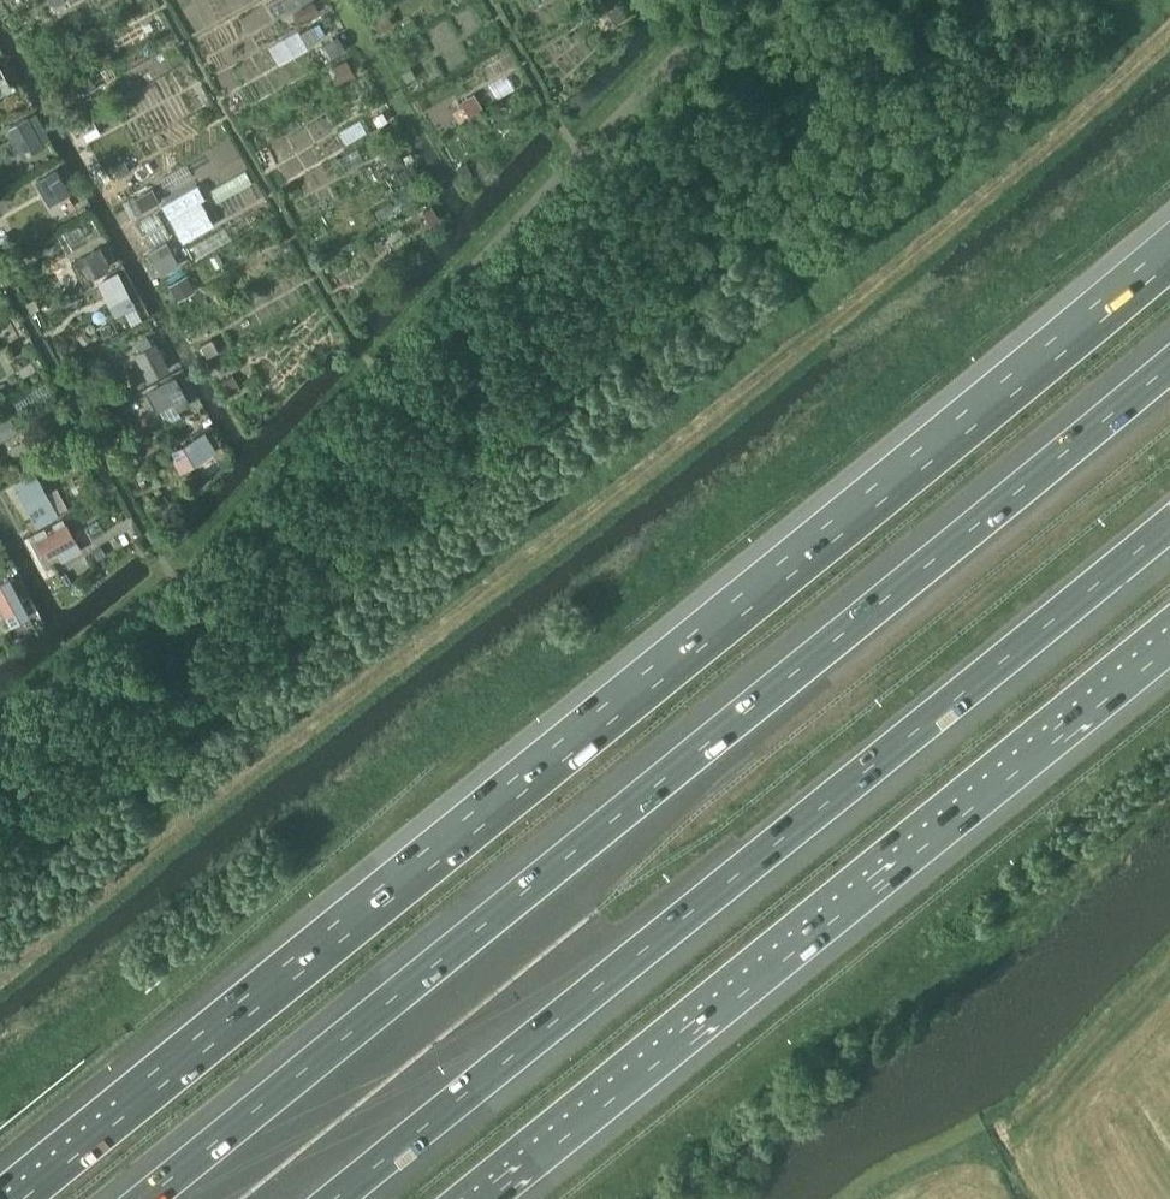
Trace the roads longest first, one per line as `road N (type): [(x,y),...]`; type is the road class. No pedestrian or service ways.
road 1 (motorway): [(1169,248),(8,1198)]
road 2 (motorway): [(1169,362),(145,1198)]
road 3 (motorway): [(334,1198),(1169,523)]
road 4 (motorway): [(481,1198),(1169,636)]

